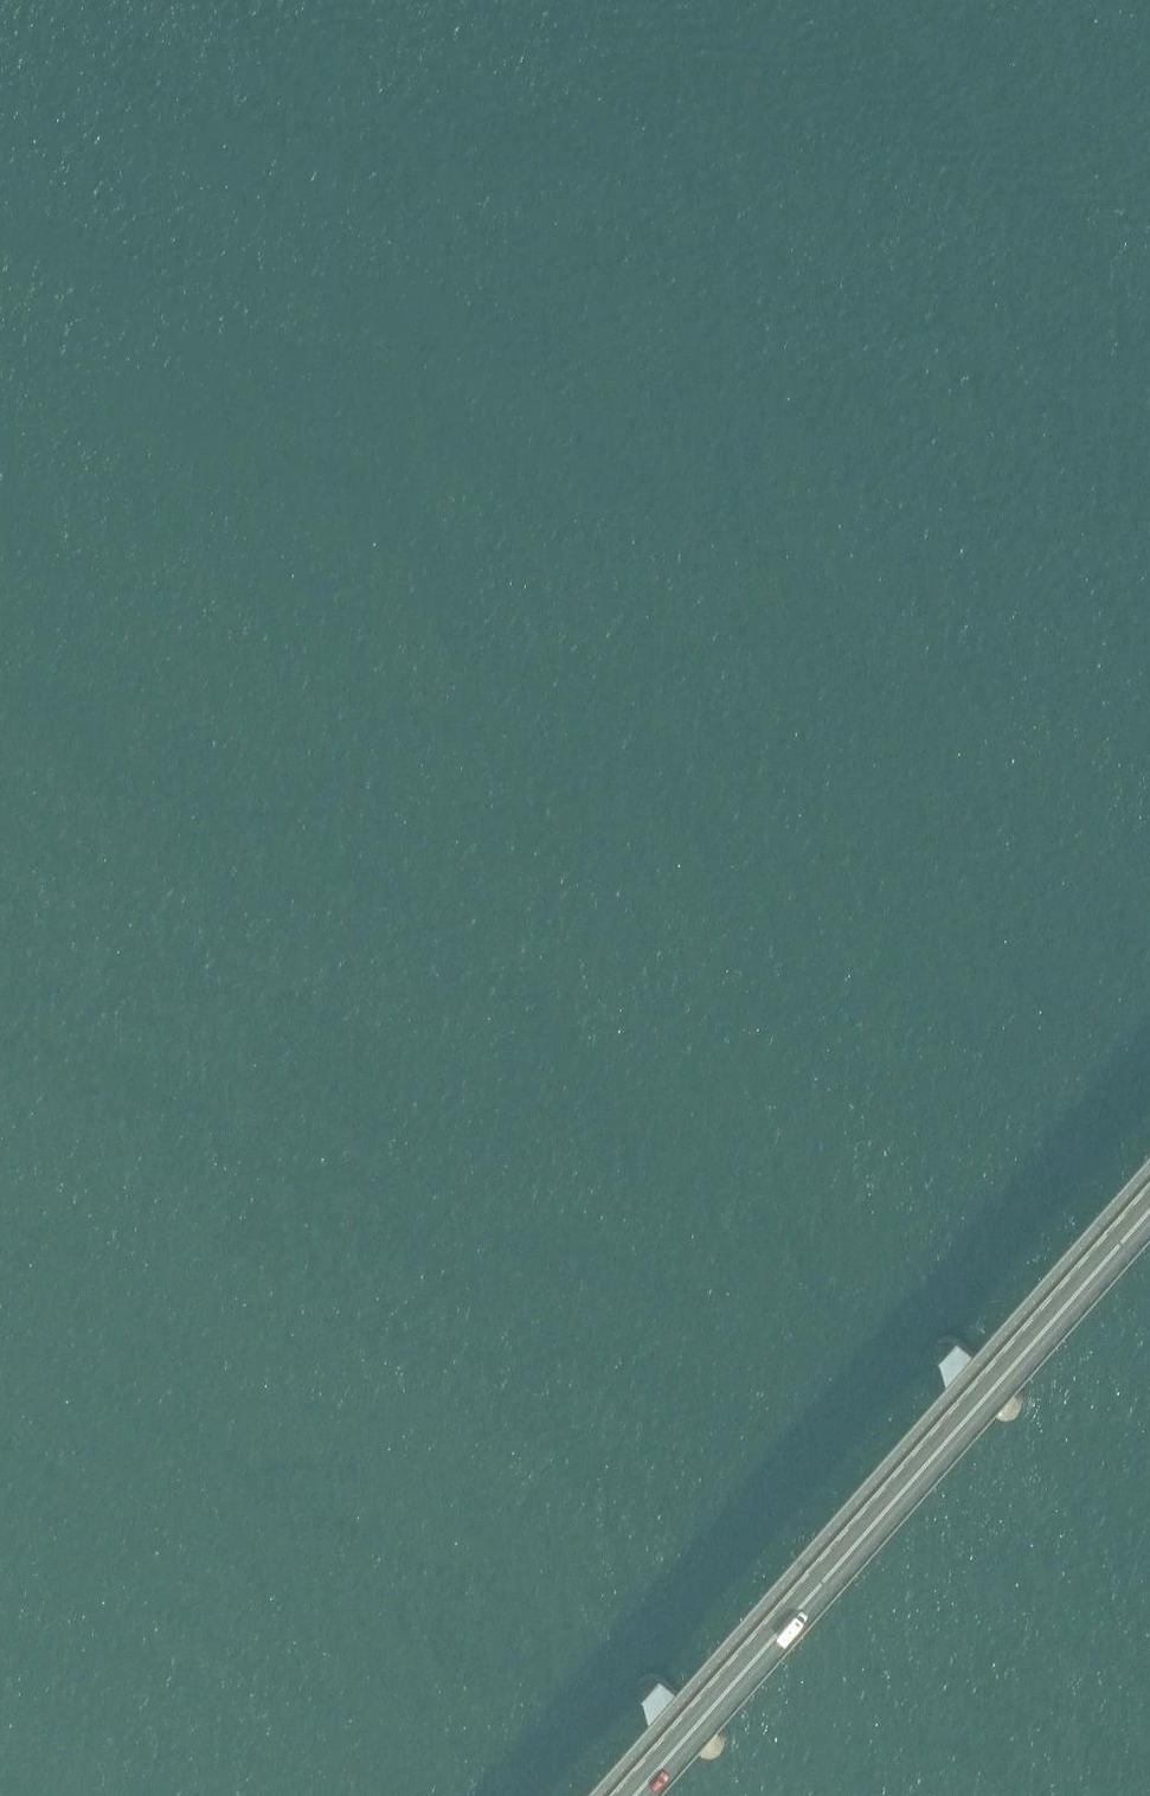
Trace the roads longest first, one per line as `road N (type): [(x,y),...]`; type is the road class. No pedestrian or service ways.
road 1 (primary): [(619,1795),(1149,1192)]

